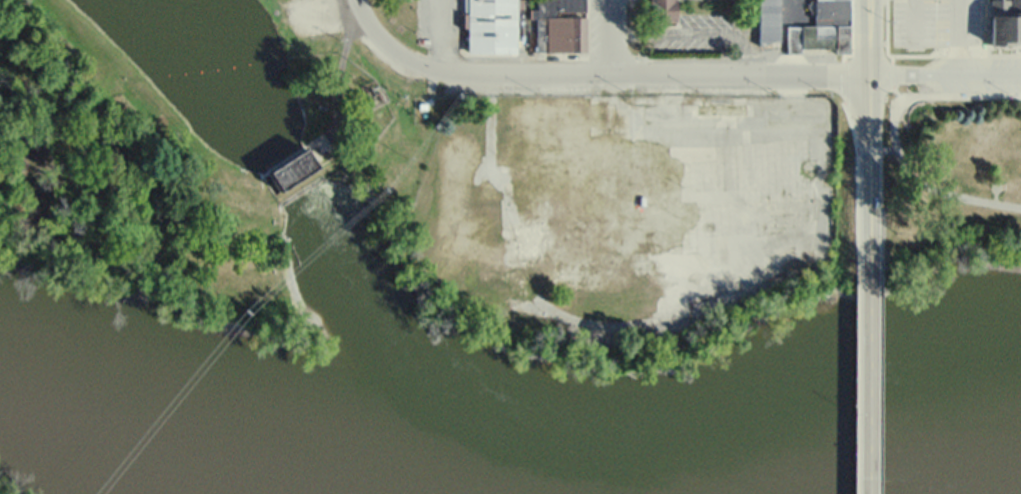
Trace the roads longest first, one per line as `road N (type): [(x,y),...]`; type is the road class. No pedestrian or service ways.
road 1 (residential): [(869,77),(451,77),(407,62),(370,32)]
road 2 (primary): [(873,493),(870,215)]
road 3 (residential): [(869,77),(1020,75)]
road 4 (primary): [(870,215),(869,77)]

